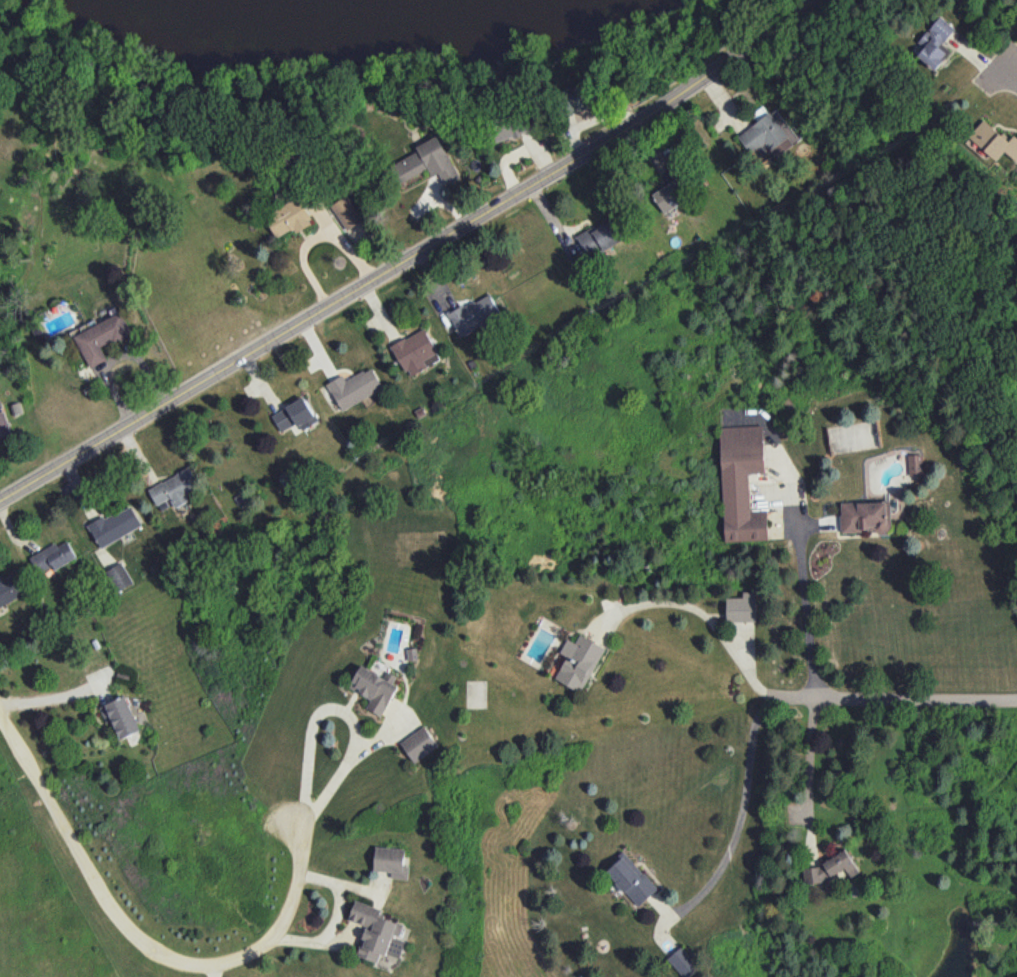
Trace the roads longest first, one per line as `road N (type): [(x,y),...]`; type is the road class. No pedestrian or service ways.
road 1 (tertiary): [(812,0),(587,159),(0,502)]
road 2 (residential): [(0,717),(118,915),(162,959),(184,966),(230,962),(285,922),(298,848),(291,819)]
road 3 (residential): [(763,704),(1016,700)]

